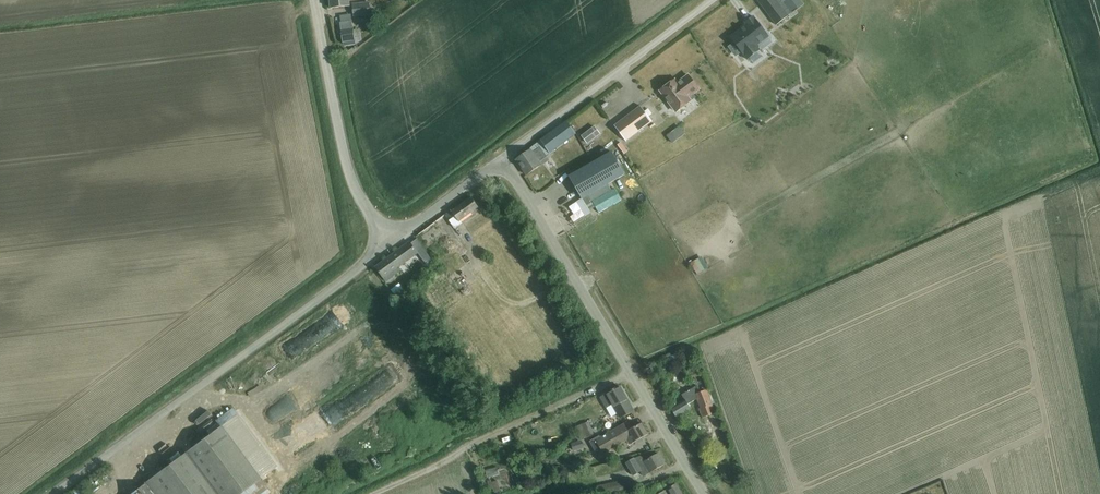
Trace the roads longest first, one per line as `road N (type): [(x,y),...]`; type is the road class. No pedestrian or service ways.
road 1 (unclassified): [(56,493),(390,241)]
road 2 (unclassified): [(375,493),(630,372)]
road 3 (unclassified): [(502,158),(711,0)]
road 4 (unclassified): [(390,241),(349,171),(312,0)]
road 5 (unclassified): [(630,372),(502,158)]
road 6 (unclassified): [(704,493),(630,372)]
road 7 (unclassified): [(390,241),(502,158)]

